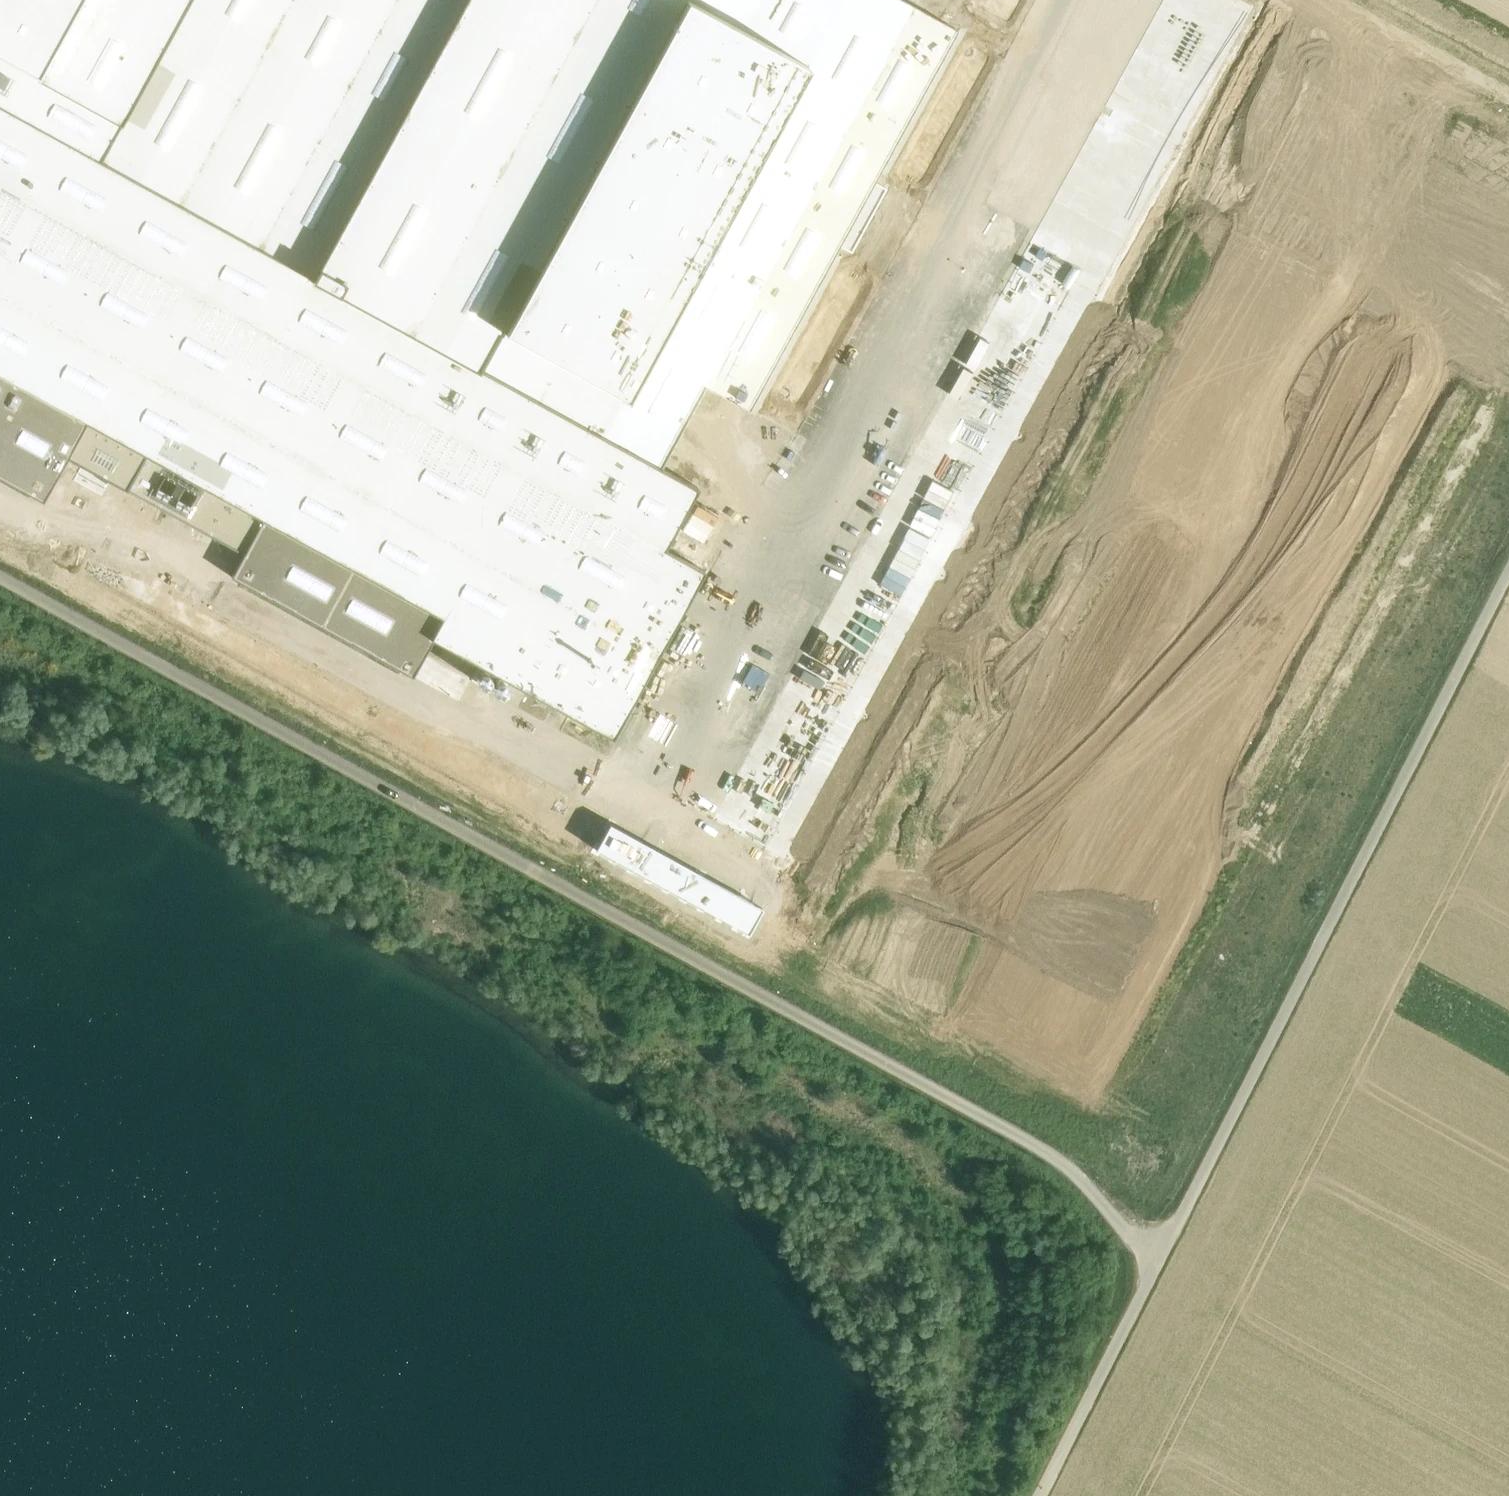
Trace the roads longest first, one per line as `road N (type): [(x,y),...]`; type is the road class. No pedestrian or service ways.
road 1 (track): [(1163,1253),(1128,1234),(1050,1154),(0,578)]
road 2 (track): [(1040,1495),(1508,574)]

